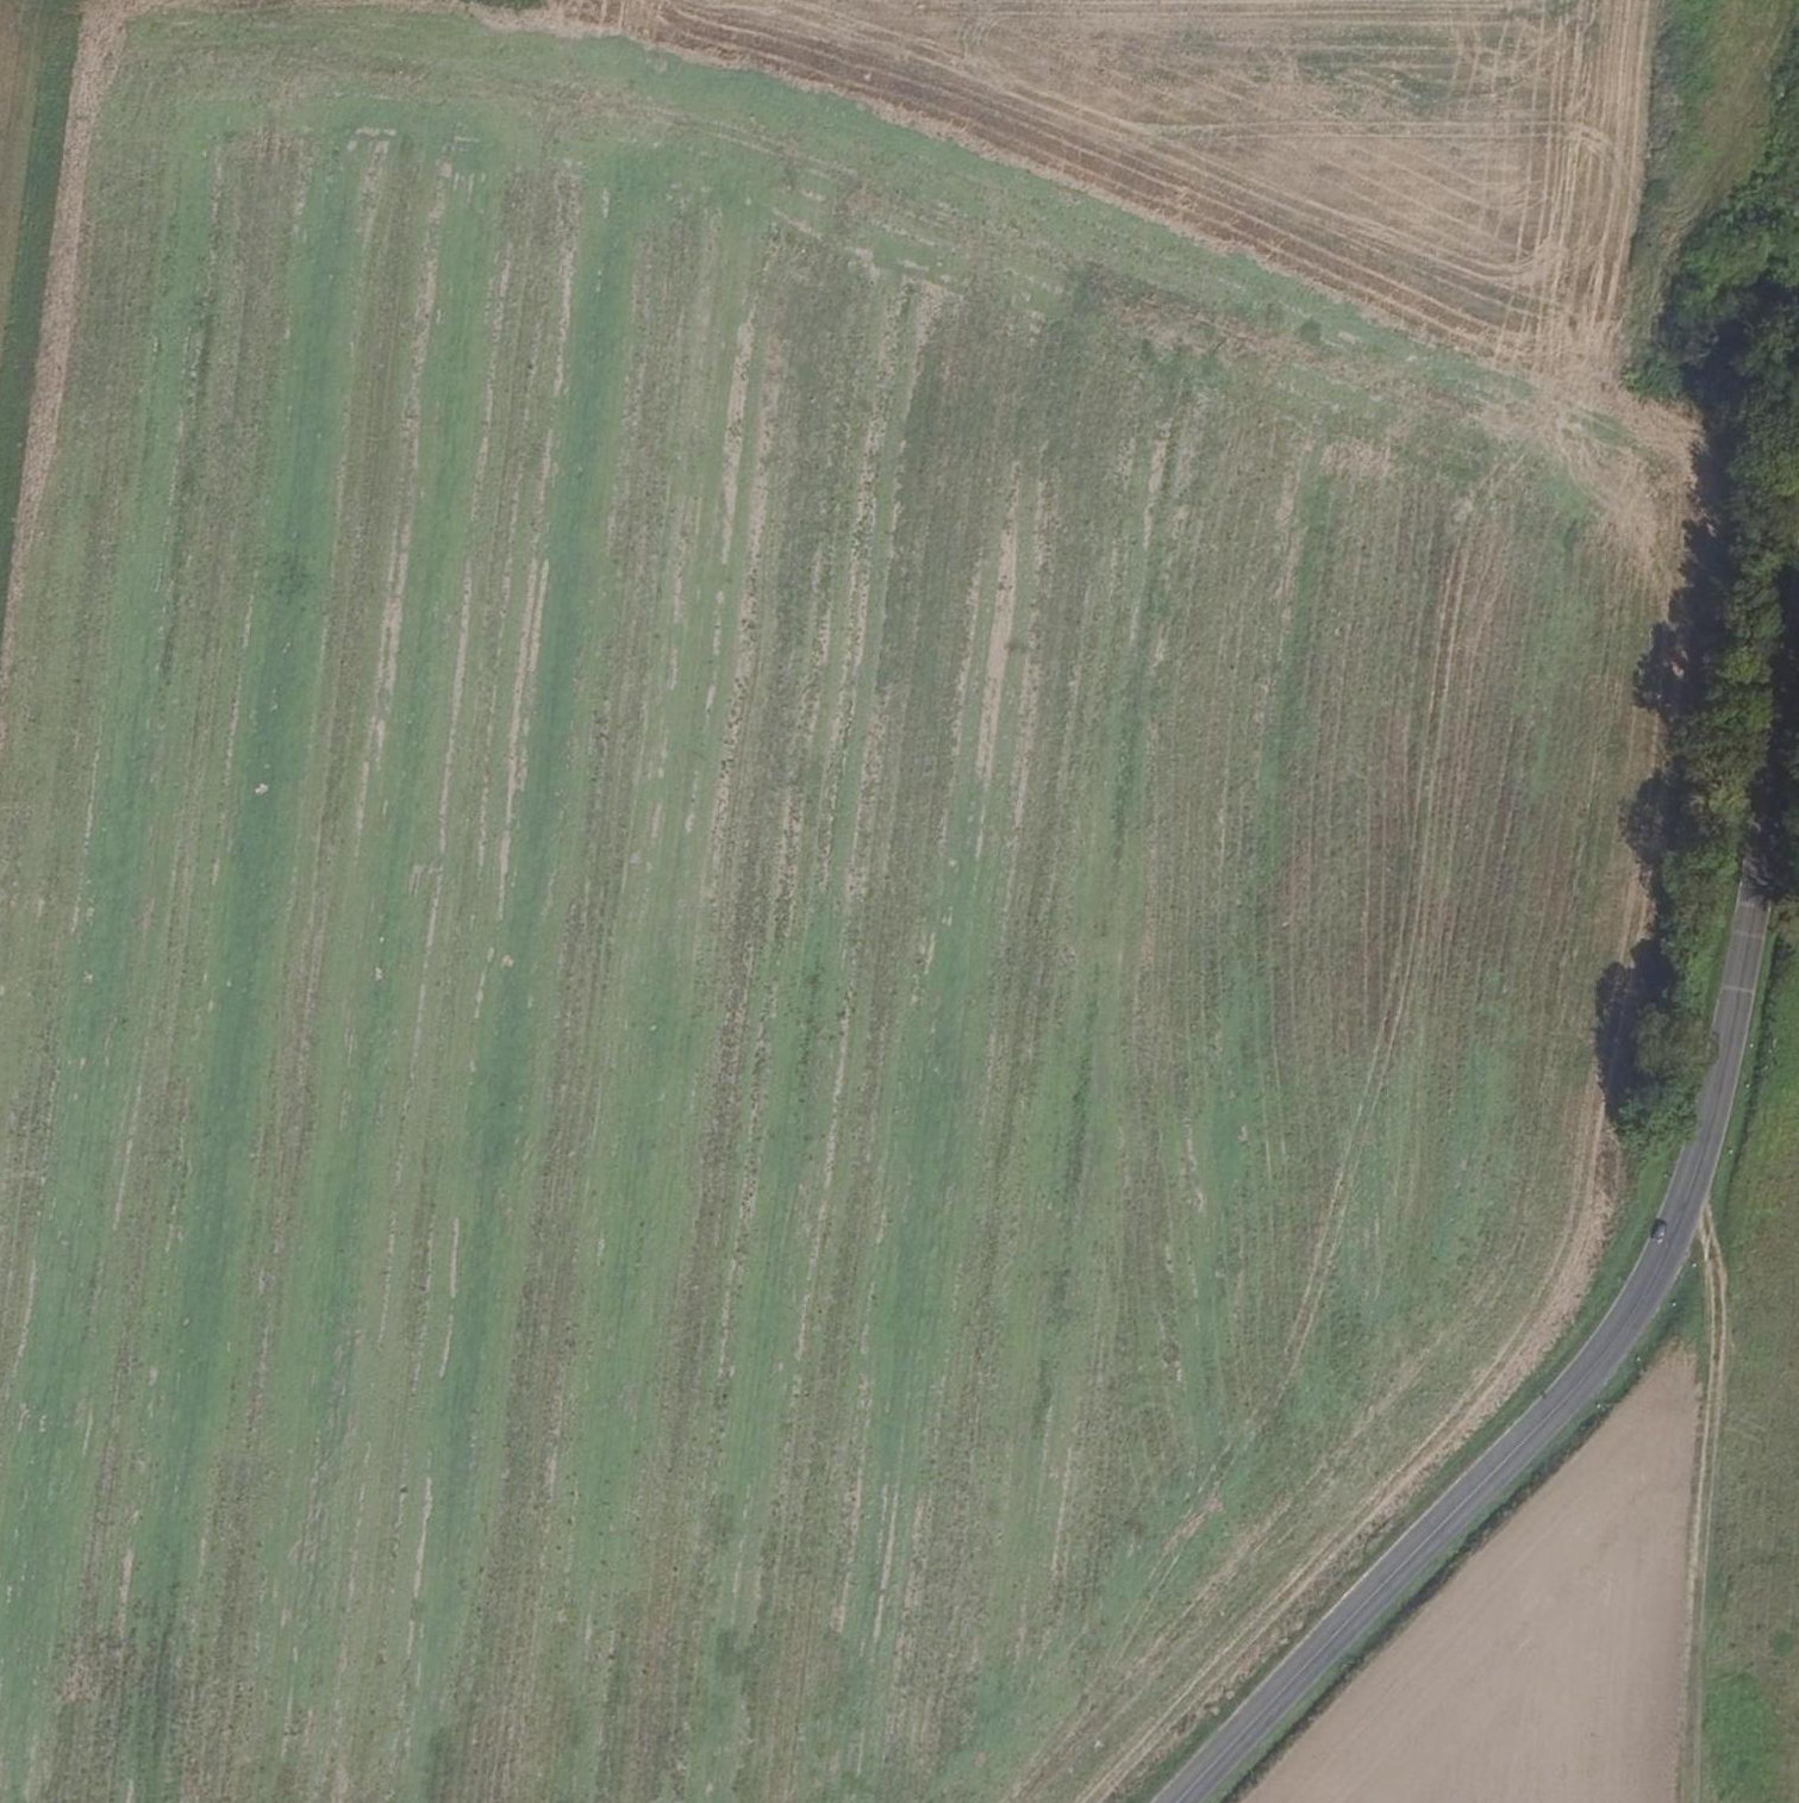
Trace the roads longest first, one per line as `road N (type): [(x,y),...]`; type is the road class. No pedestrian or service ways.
road 1 (secondary): [(1798,683),(1728,1080),(1665,1268),(1617,1344),(1189,1802)]
road 2 (track): [(1685,1802),(1698,1526),(1717,1379),(1717,1289),(1702,1228),(1686,1214)]

